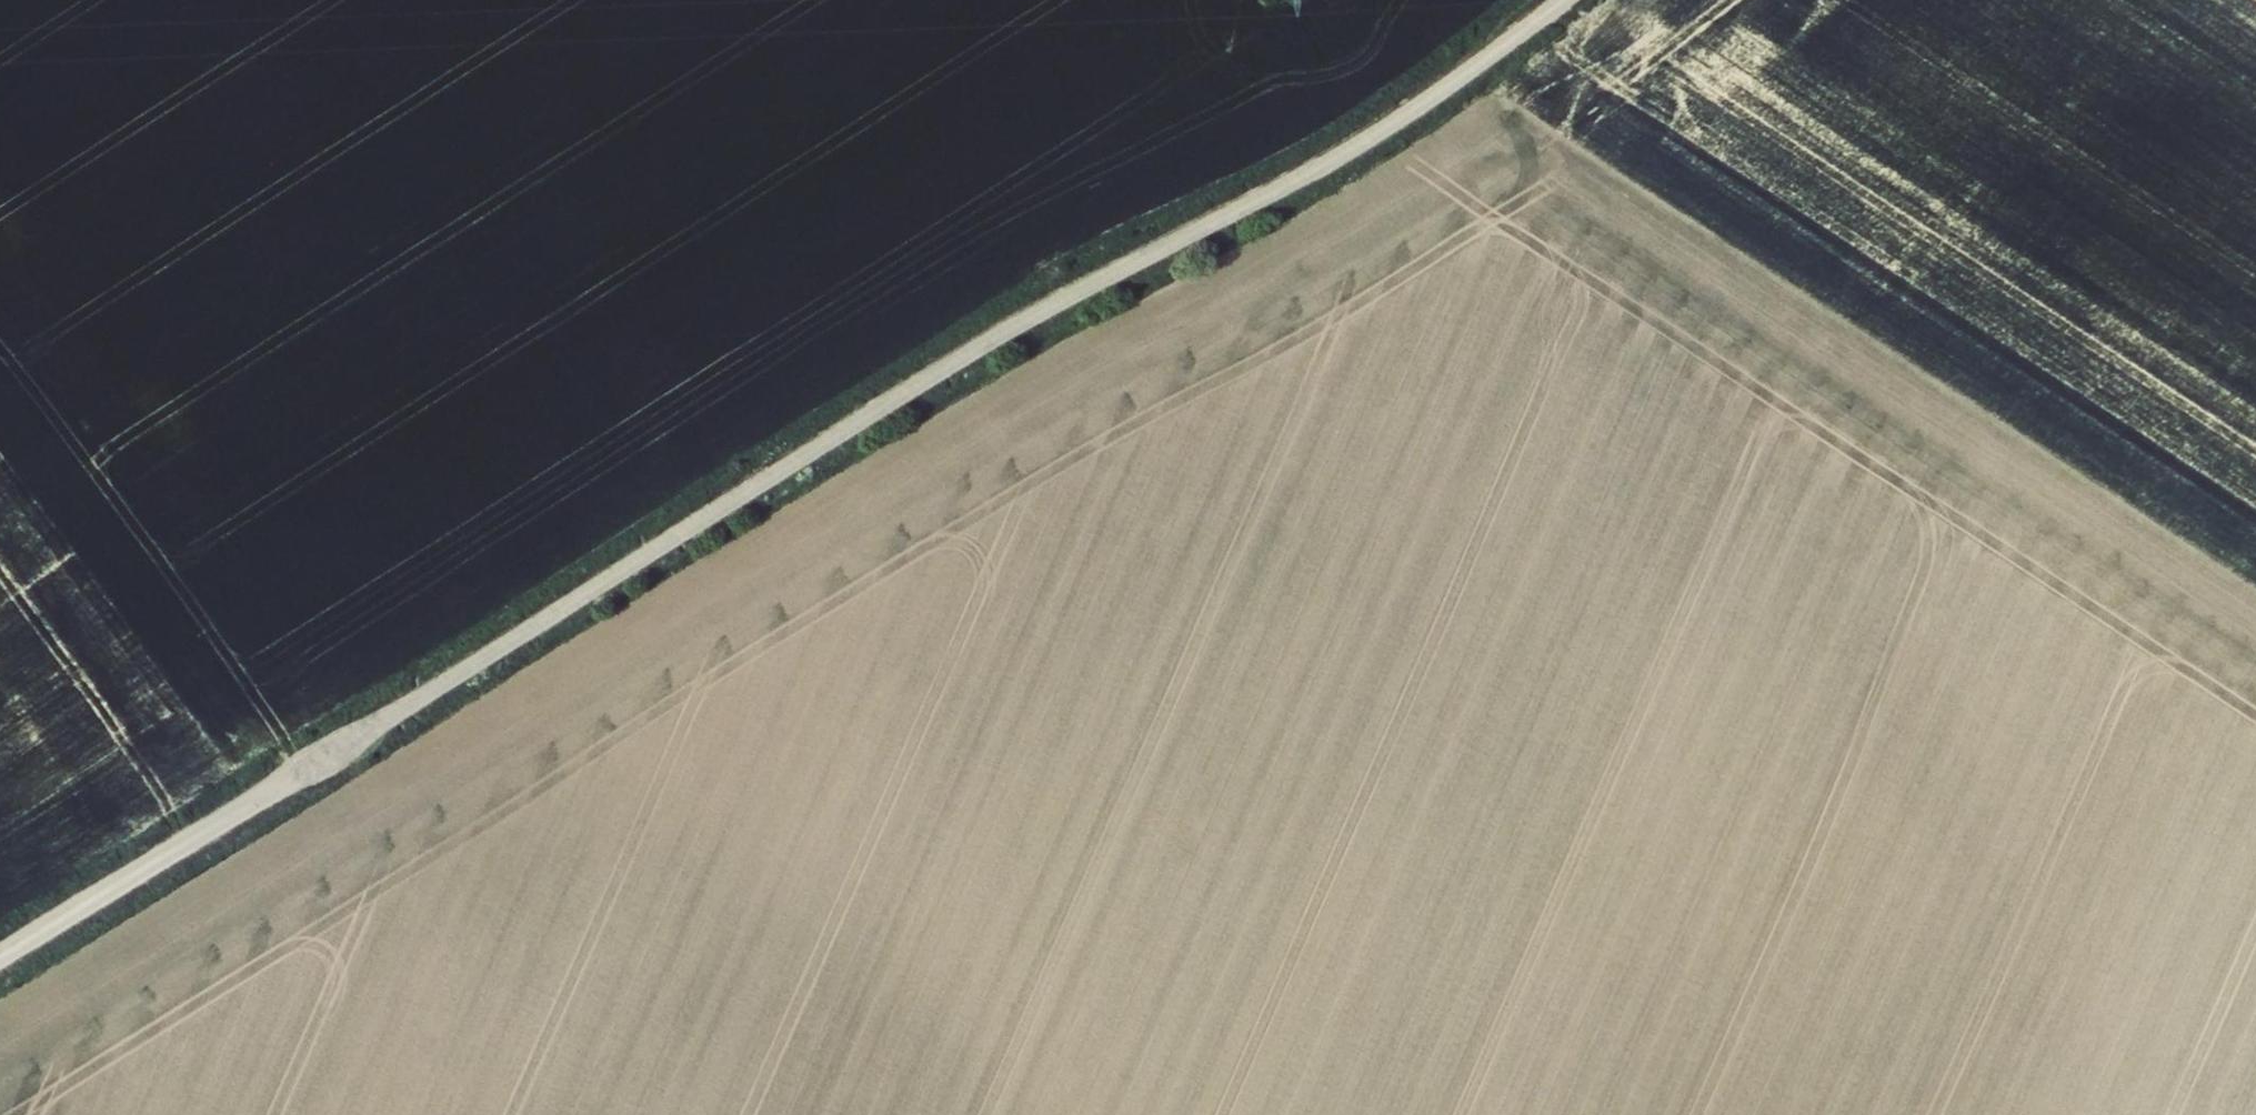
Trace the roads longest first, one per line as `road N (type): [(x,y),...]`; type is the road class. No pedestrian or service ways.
road 1 (unclassified): [(261,798),(0,958)]

